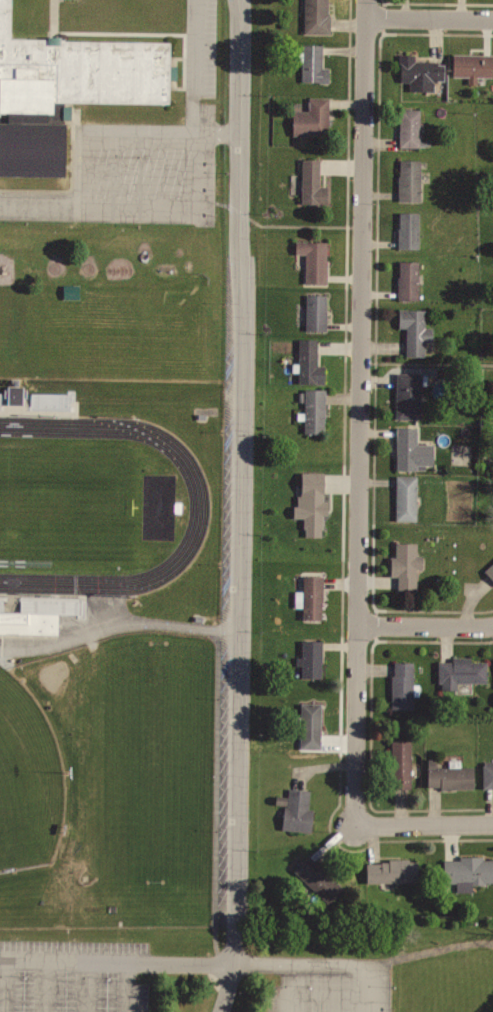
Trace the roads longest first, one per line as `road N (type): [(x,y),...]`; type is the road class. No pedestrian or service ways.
road 1 (residential): [(238,0),(237,858),(232,963),(220,1011)]
road 2 (residential): [(358,821),(365,0)]
road 3 (residential): [(358,621),(492,621)]
road 4 (residential): [(358,821),(492,821)]
road 5 (residential): [(365,11),(492,16)]

